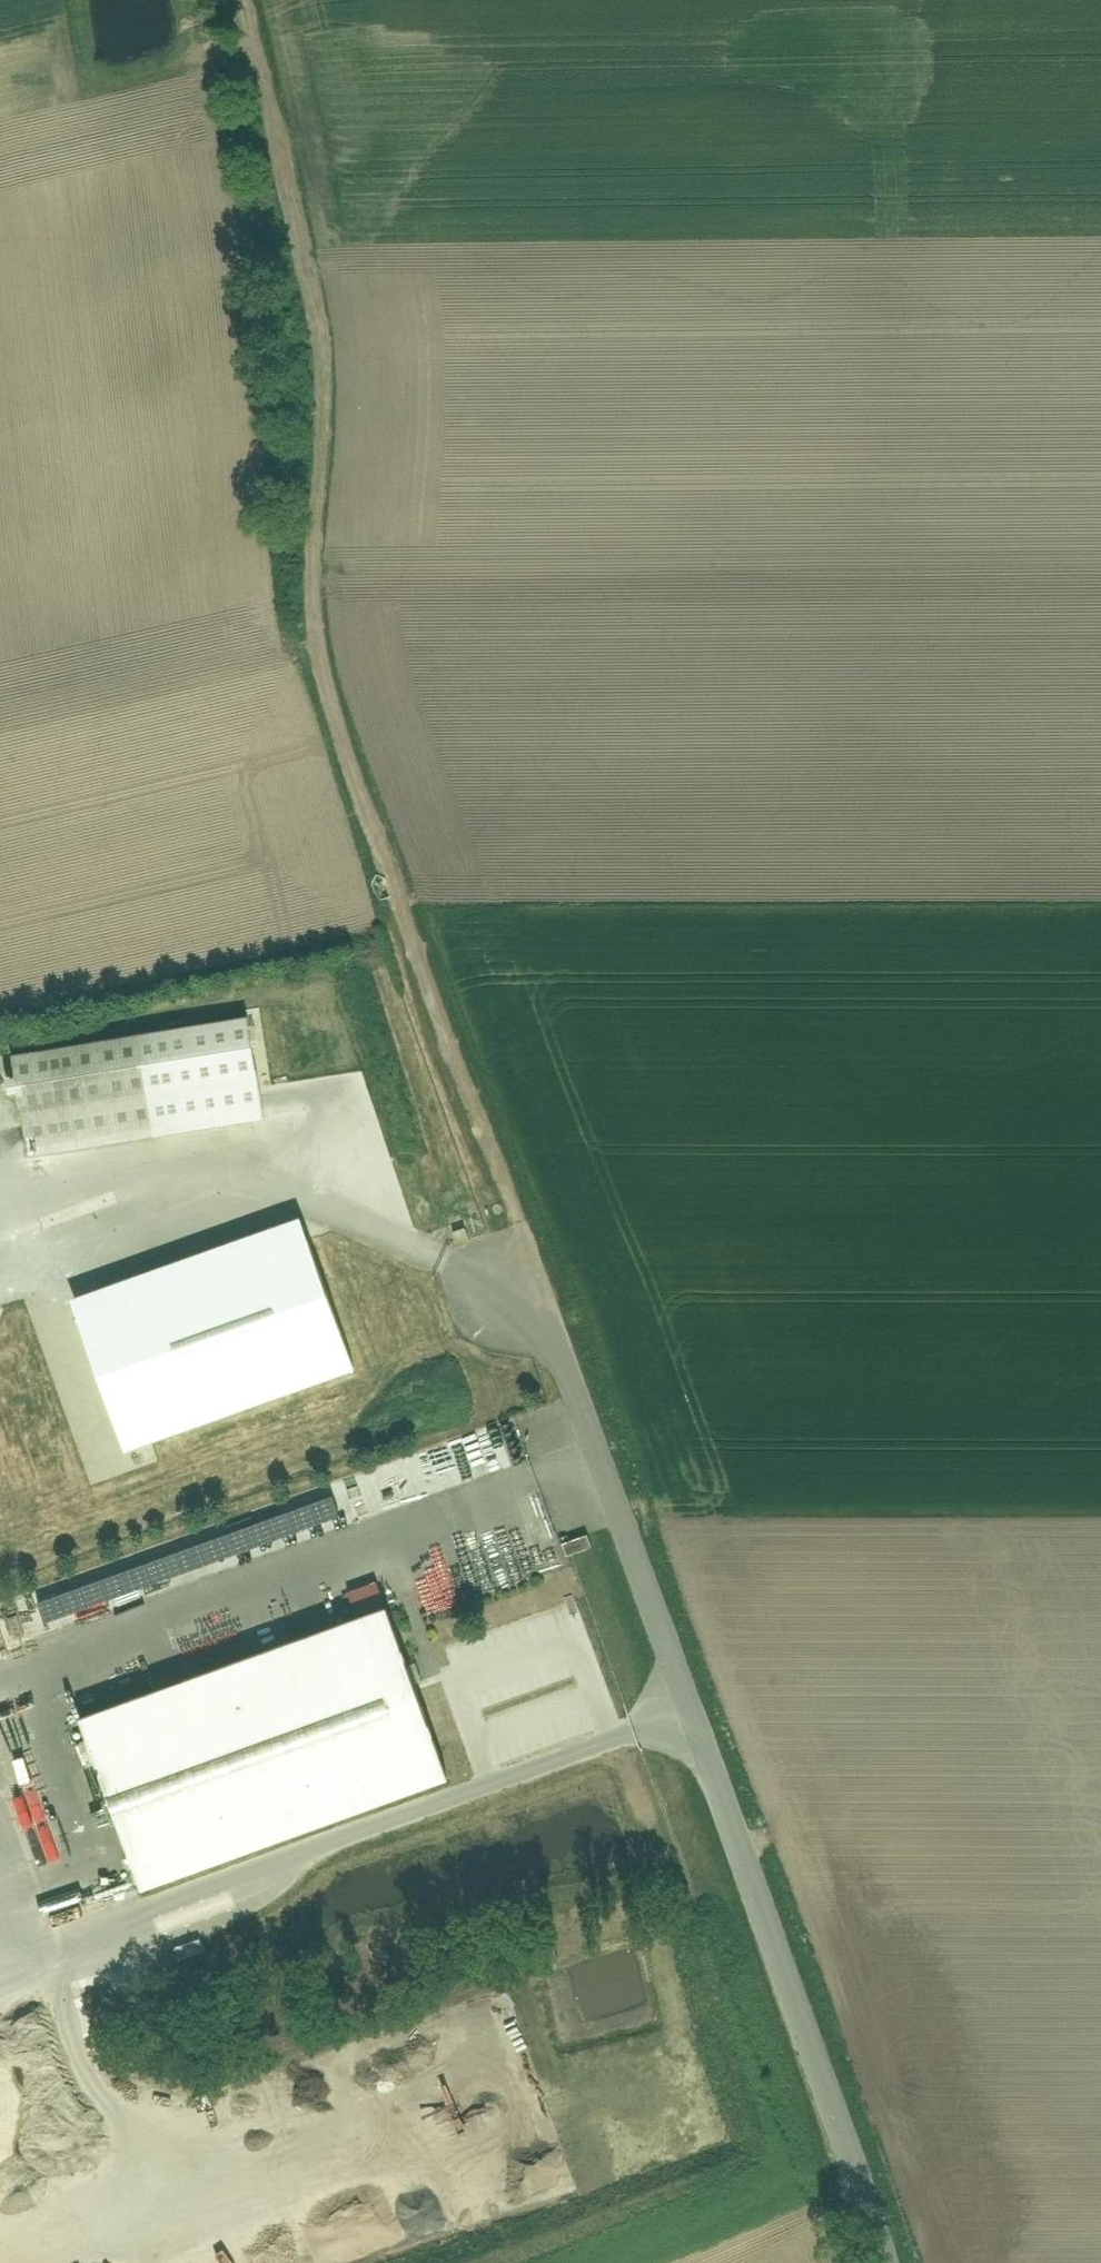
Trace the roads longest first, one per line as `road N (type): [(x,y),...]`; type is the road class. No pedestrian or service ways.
road 1 (track): [(241,0),(315,396),(301,520),(302,637),(325,741),(538,1318)]
road 2 (unclassified): [(492,1286),(538,1318),(849,2183),(870,2262)]

